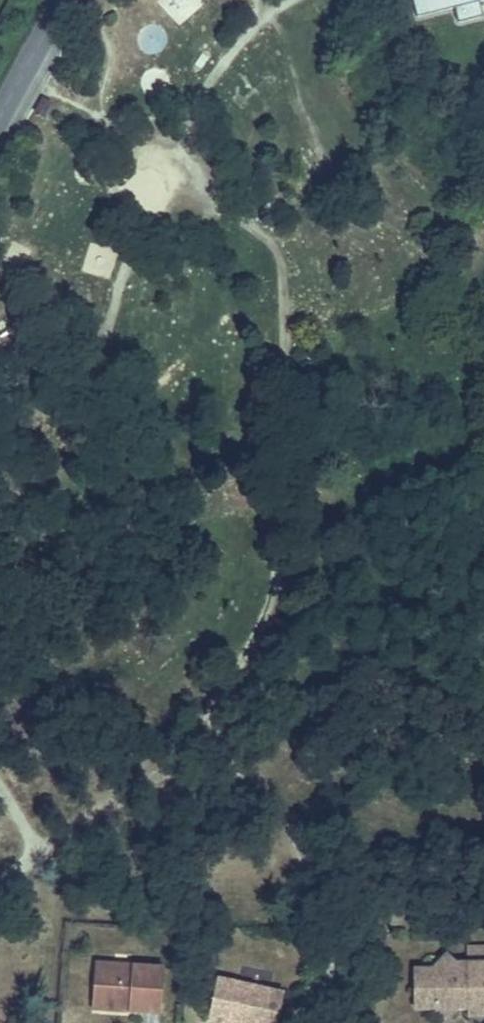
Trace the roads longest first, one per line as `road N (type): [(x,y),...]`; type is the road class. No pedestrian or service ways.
road 1 (tertiary): [(0,111),(61,0)]

